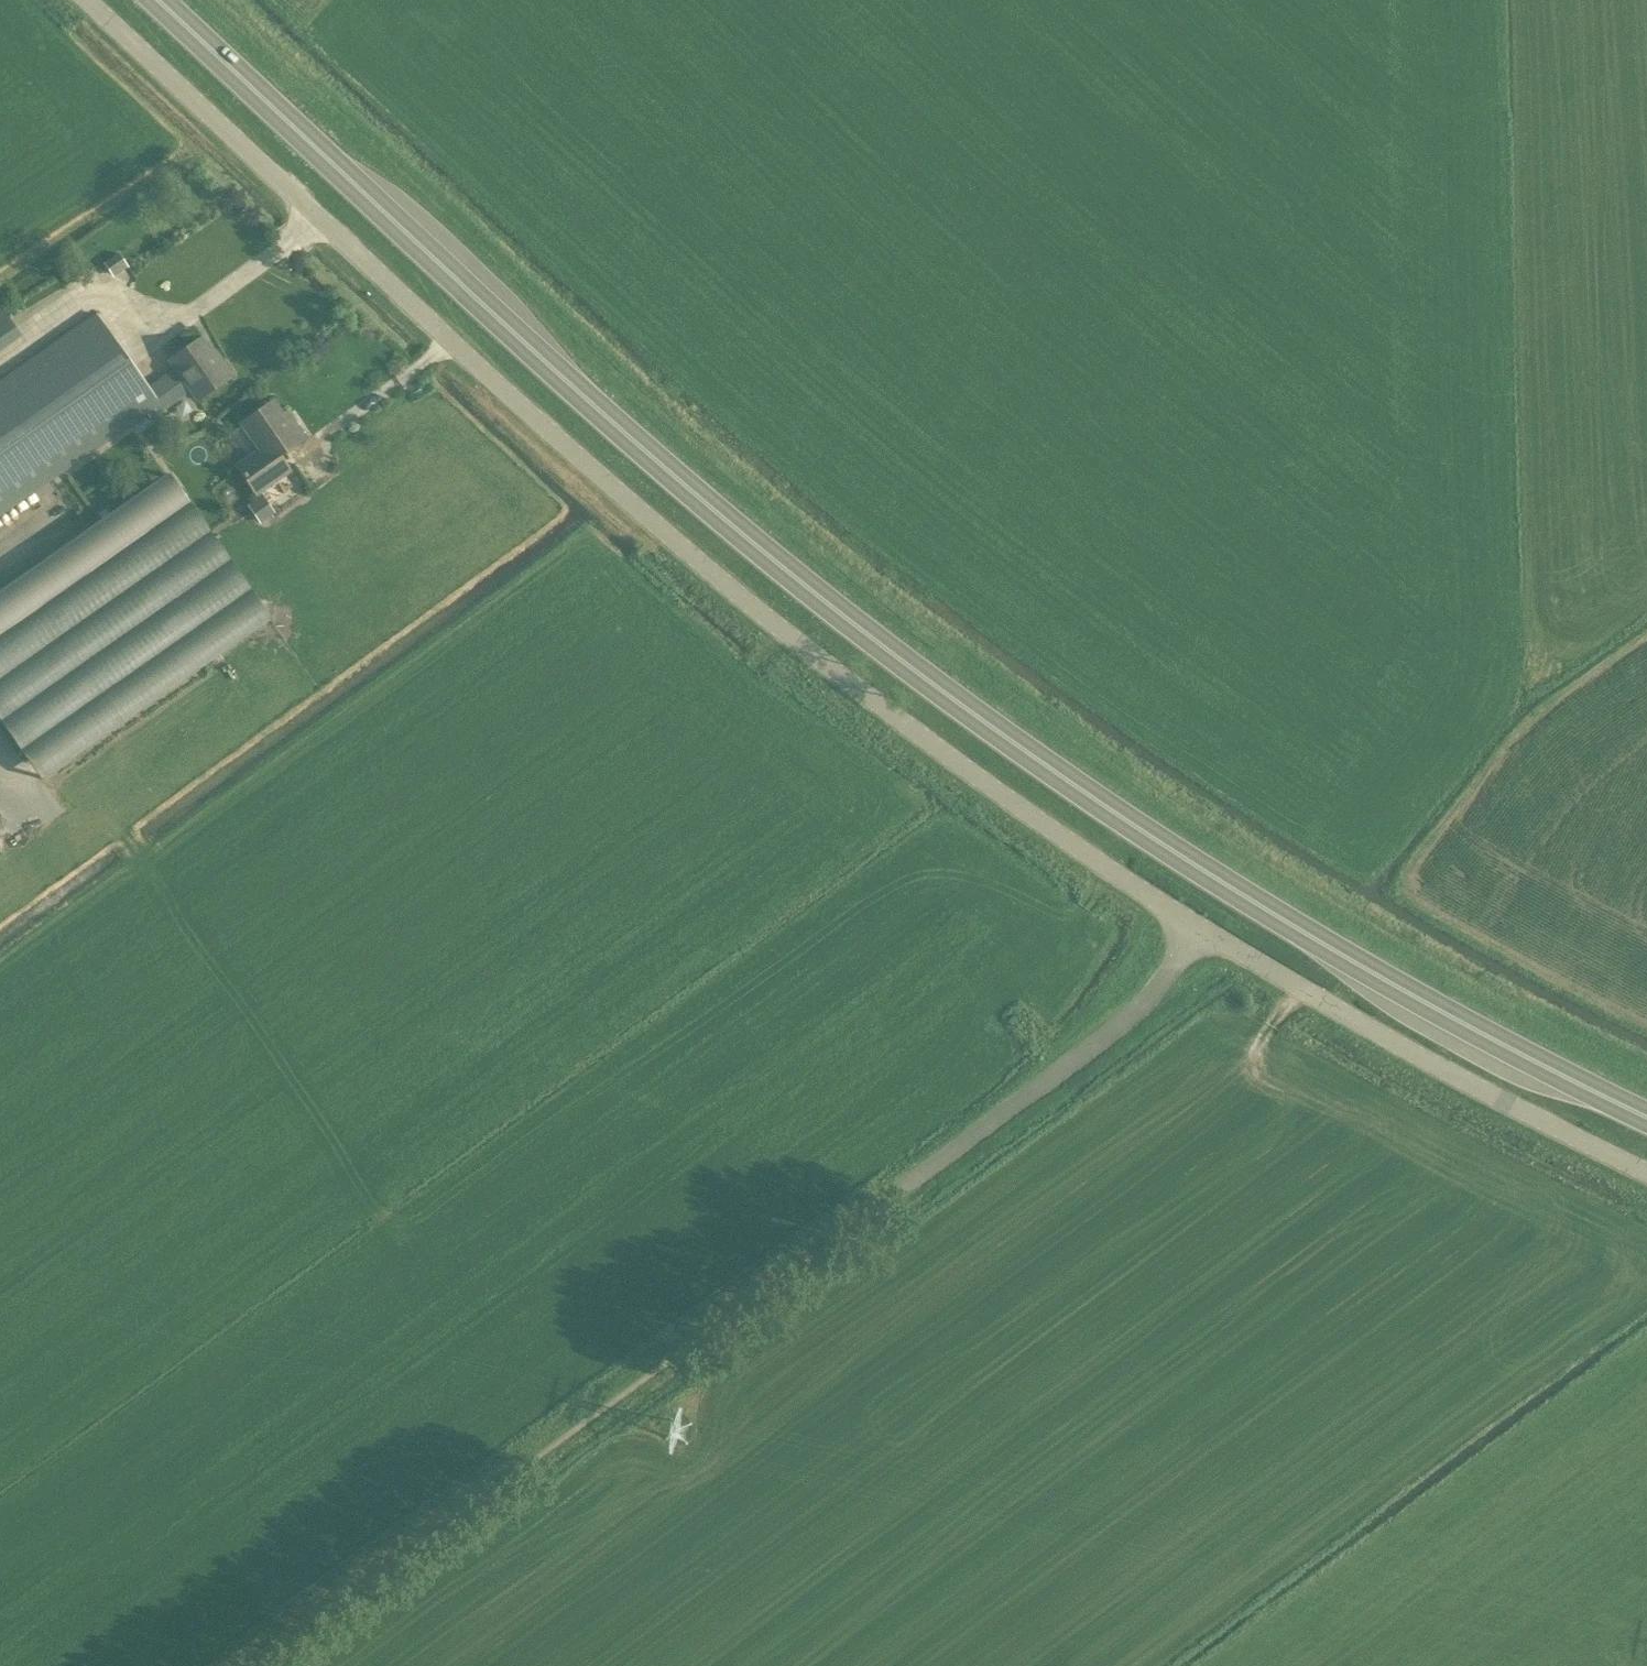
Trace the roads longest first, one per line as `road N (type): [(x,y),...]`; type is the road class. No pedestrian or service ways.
road 1 (trunk): [(1646,1111),(1371,974),(1005,731),(639,437),(168,0)]
road 2 (unclassified): [(1196,926),(715,574),(554,436),(93,0)]
road 3 (unclassified): [(1646,1172),(1488,1095),(1196,926)]
road 4 (unclassified): [(895,1192),(1124,1028),(1164,985),(1196,926)]
road 5 (track): [(1646,648),(1510,749)]

